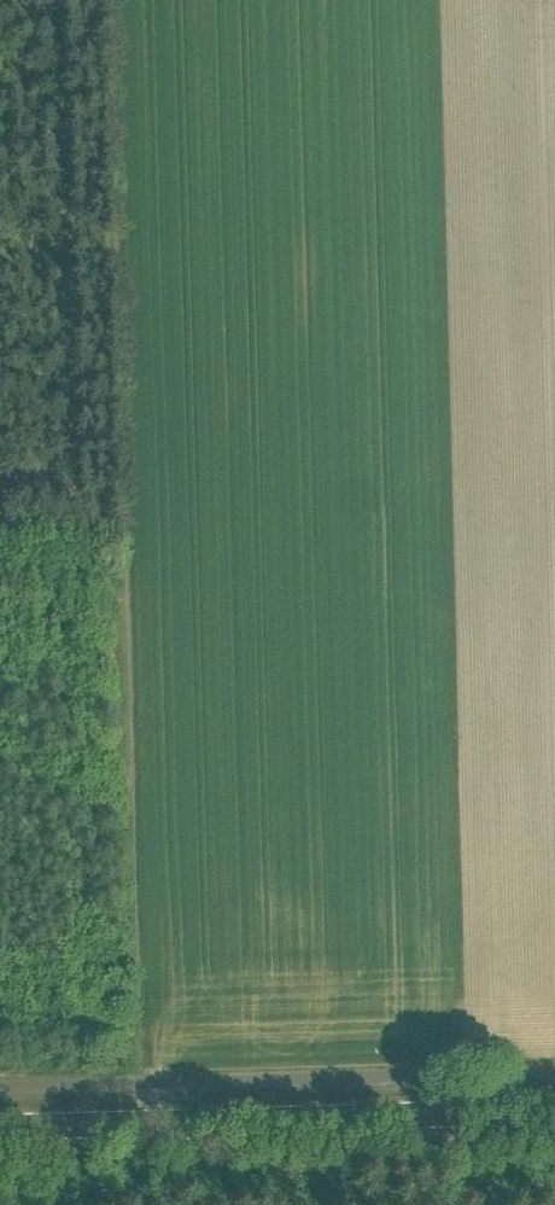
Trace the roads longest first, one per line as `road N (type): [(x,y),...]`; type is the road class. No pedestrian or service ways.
road 1 (tertiary): [(0,1129),(554,1110)]

